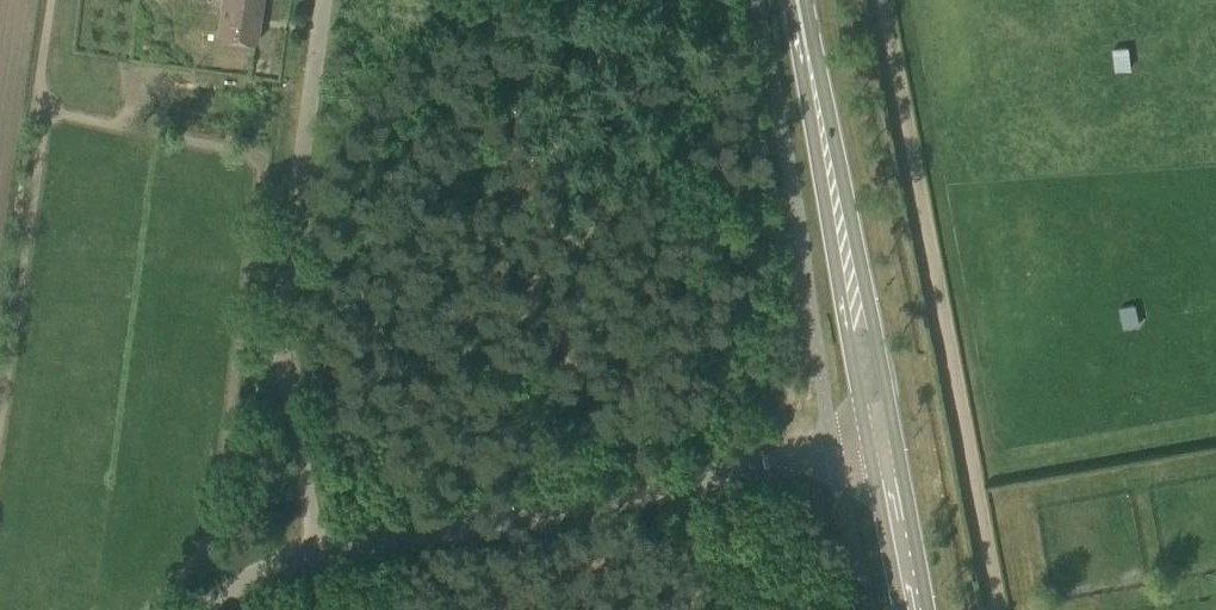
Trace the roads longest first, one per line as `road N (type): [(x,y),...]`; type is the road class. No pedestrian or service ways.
road 1 (unclassified): [(319,549),(878,445)]
road 2 (residential): [(319,549),(278,326),(324,0)]
road 3 (secondary): [(878,445),(793,0)]
road 4 (secondary): [(909,609),(878,445)]
road 5 (unclassified): [(207,609),(279,560),(319,549)]

